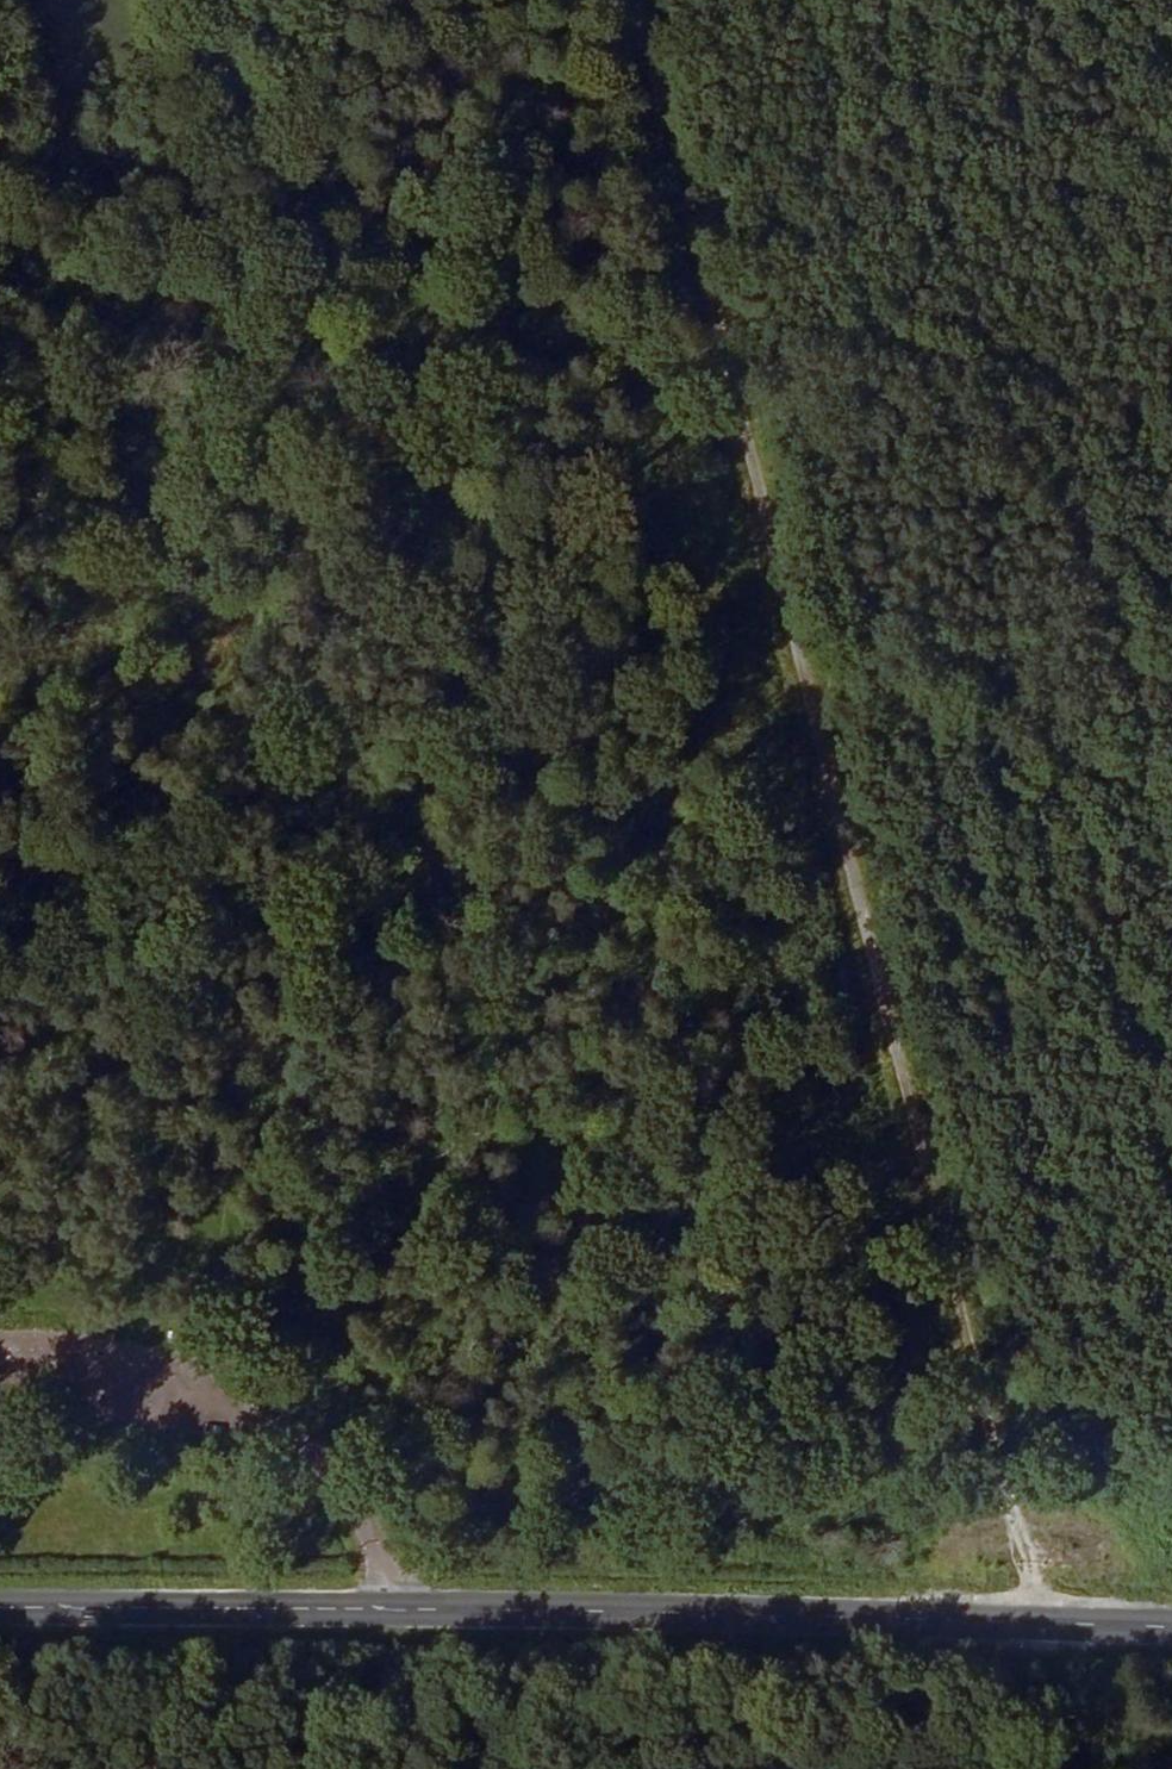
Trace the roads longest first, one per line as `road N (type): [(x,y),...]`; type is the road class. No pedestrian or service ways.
road 1 (track): [(631,0),(883,1041),(979,1329),(993,1482),(1038,1622)]
road 2 (primary): [(1171,1625),(0,1610)]

